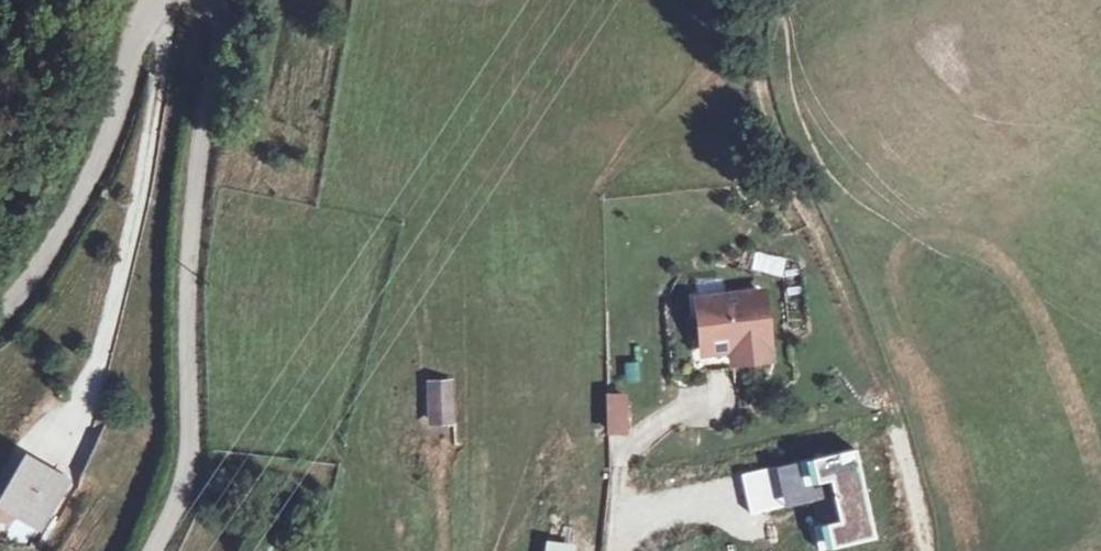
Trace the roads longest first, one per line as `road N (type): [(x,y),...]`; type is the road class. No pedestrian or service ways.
road 1 (track): [(742,0),(763,111),(867,340),(924,550)]
road 2 (unclassified): [(151,550),(189,462),(209,13),(203,0)]
road 3 (unclassified): [(165,0),(140,22),(18,287),(0,301)]

